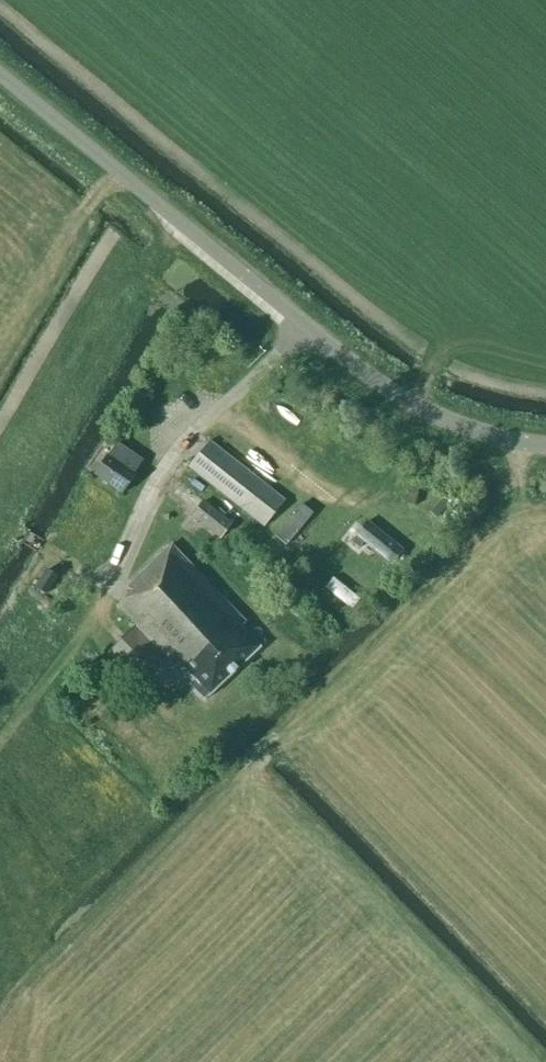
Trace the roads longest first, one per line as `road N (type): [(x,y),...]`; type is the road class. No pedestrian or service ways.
road 1 (unclassified): [(0,72),(360,369),(453,422),(545,443)]

